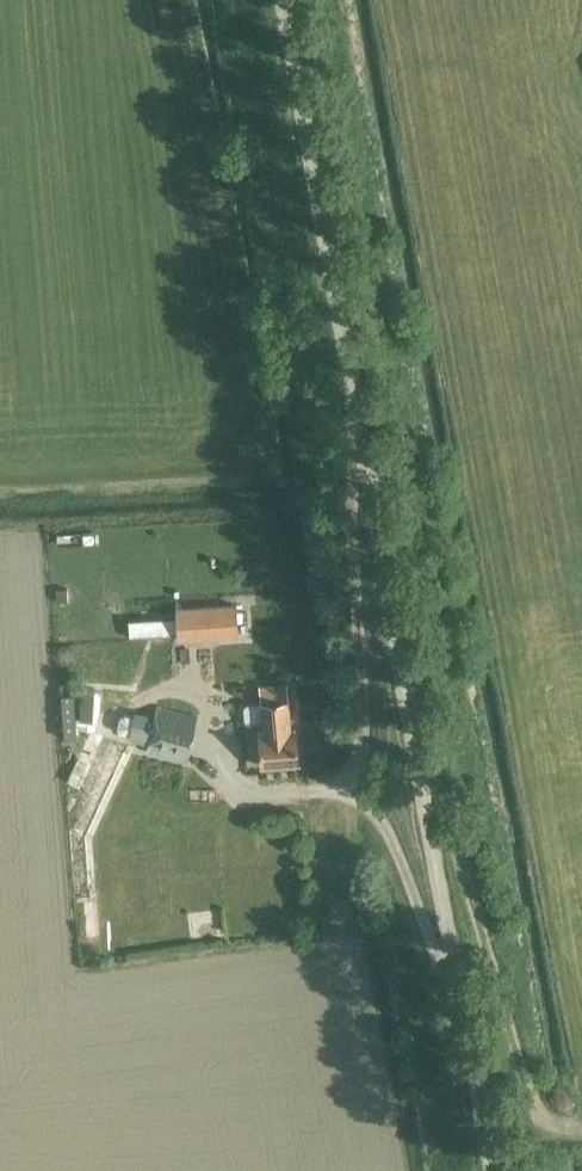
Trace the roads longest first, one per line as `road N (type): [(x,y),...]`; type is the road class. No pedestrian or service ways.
road 1 (tertiary): [(498,1170),(284,0)]

